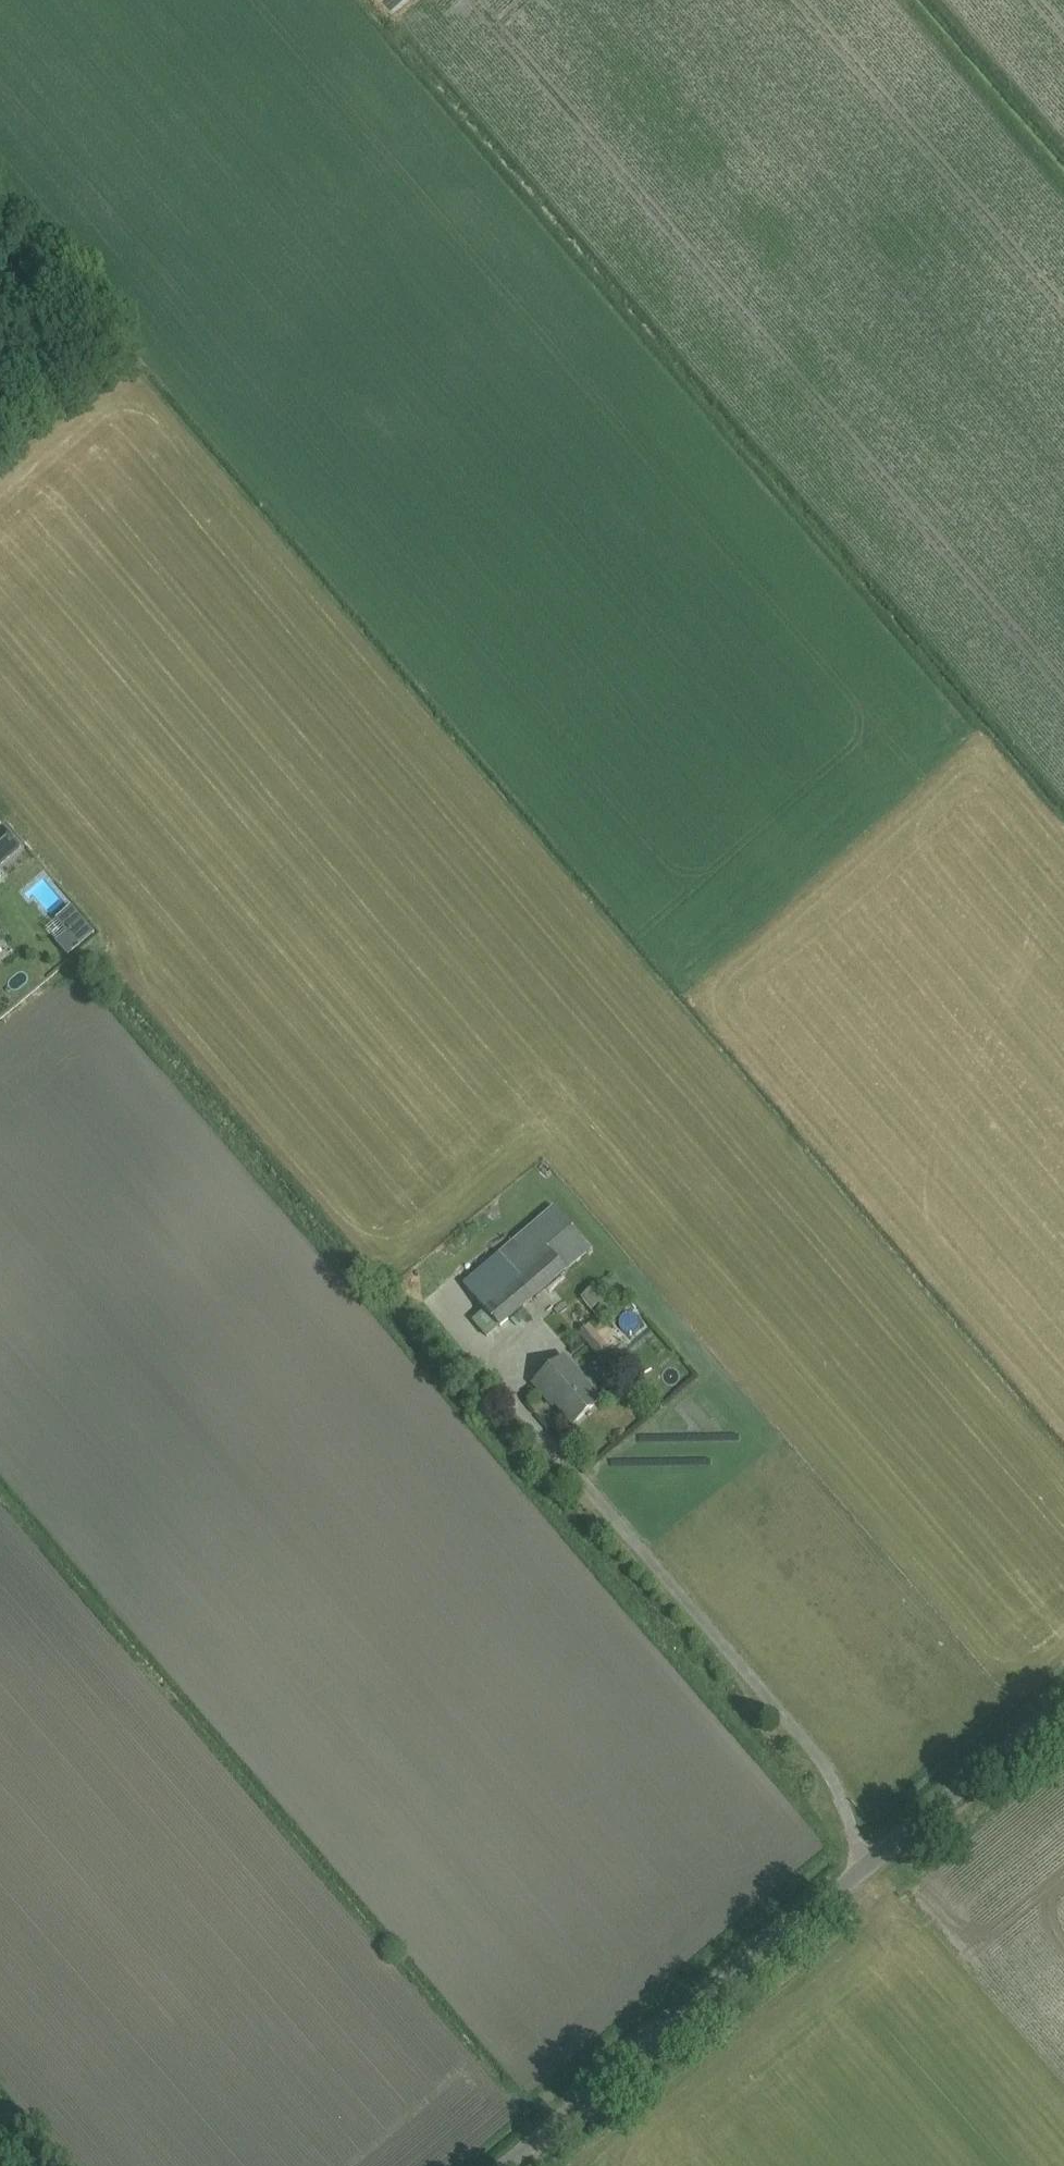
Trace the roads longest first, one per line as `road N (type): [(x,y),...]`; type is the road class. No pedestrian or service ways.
road 1 (unclassified): [(504,2165),(1063,1701)]

